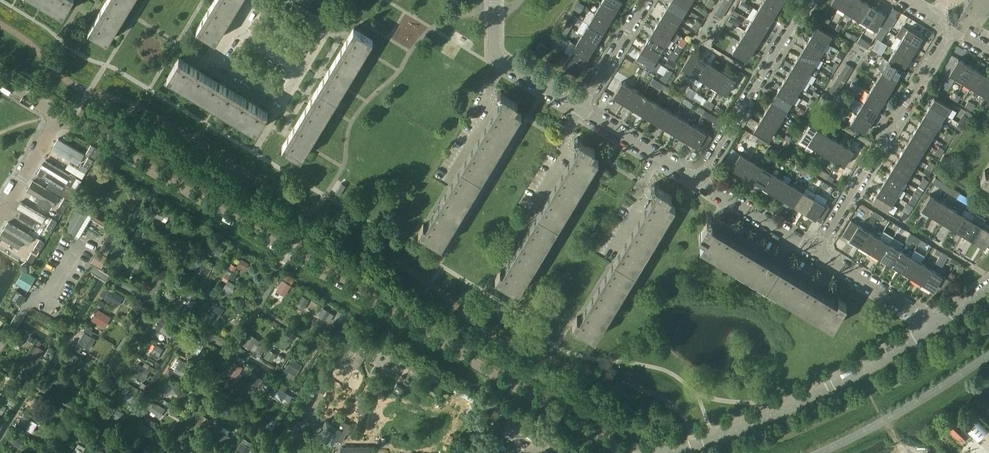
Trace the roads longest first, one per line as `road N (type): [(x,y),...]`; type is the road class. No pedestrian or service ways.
road 1 (residential): [(619,452),(61,113)]
road 2 (tertiary): [(675,452),(859,372),(934,324)]
road 3 (residential): [(250,0),(318,41),(283,99),(215,58),(233,29)]
road 4 (residential): [(816,250),(951,28)]
road 5 (residential): [(806,0),(698,181)]
road 6 (residential): [(934,324),(816,250)]
road 7 (residential): [(816,250),(698,181)]
road 8 (residential): [(447,182),(503,63)]
road 9 (residential): [(580,109),(646,0)]

